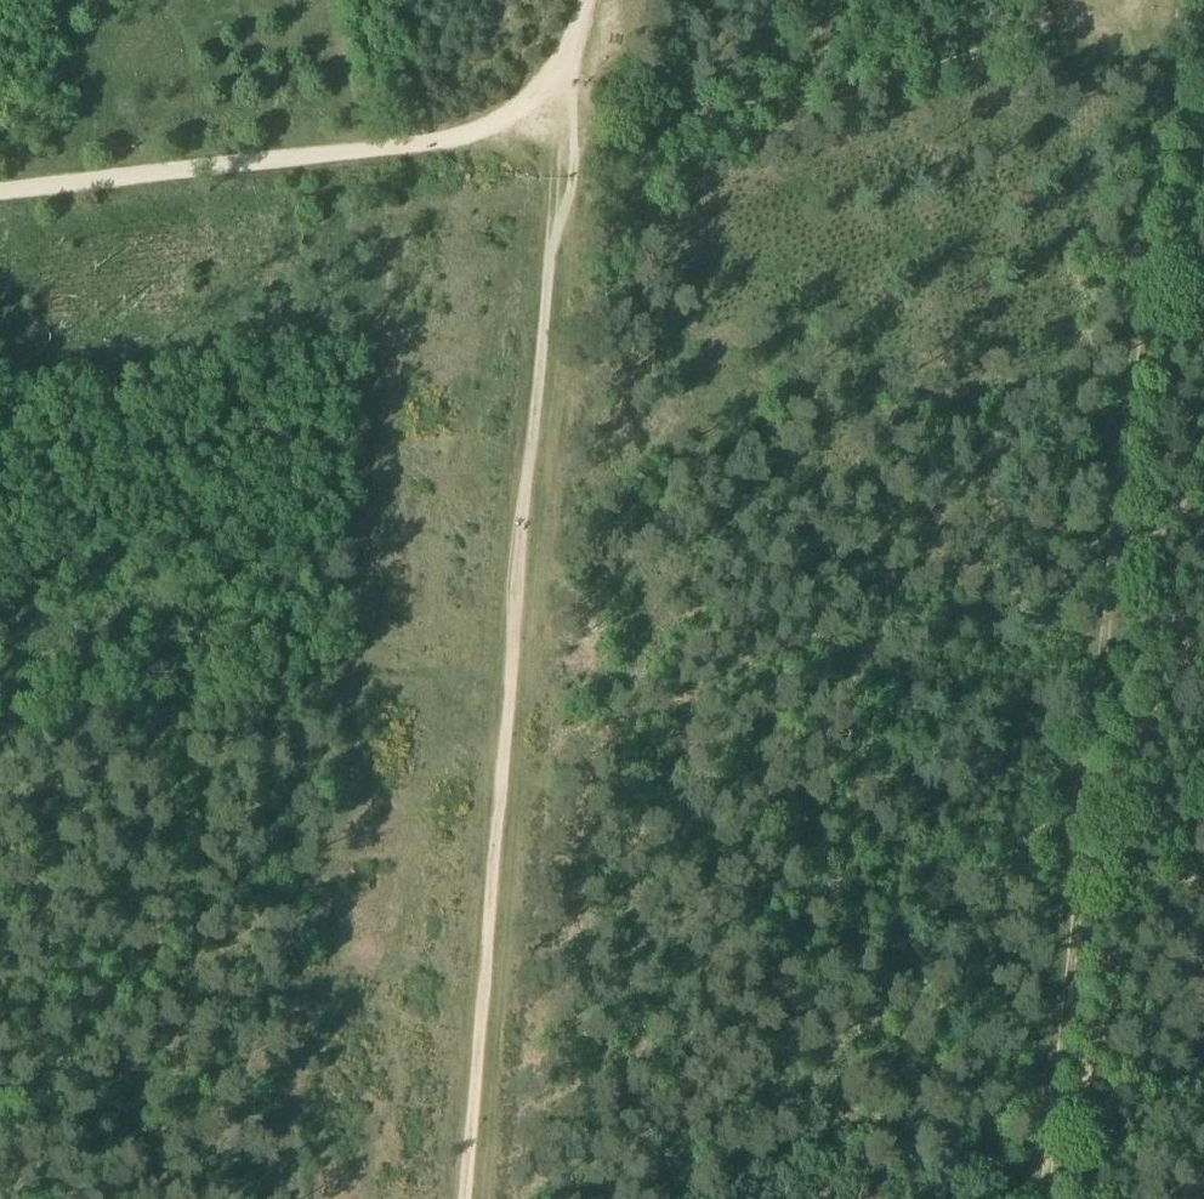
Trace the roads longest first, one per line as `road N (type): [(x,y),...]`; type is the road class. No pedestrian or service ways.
road 1 (track): [(1175,54),(1045,1198)]
road 2 (track): [(475,1198),(573,125)]
road 3 (track): [(0,193),(573,125)]
road 4 (track): [(618,0),(573,125)]

